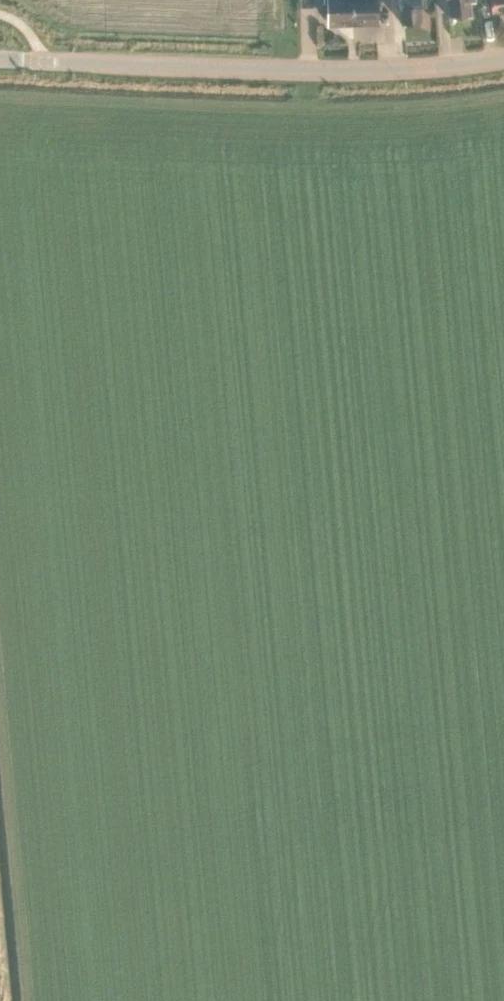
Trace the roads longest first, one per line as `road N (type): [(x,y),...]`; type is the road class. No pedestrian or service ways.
road 1 (tertiary): [(503,58),(321,70),(0,57)]

